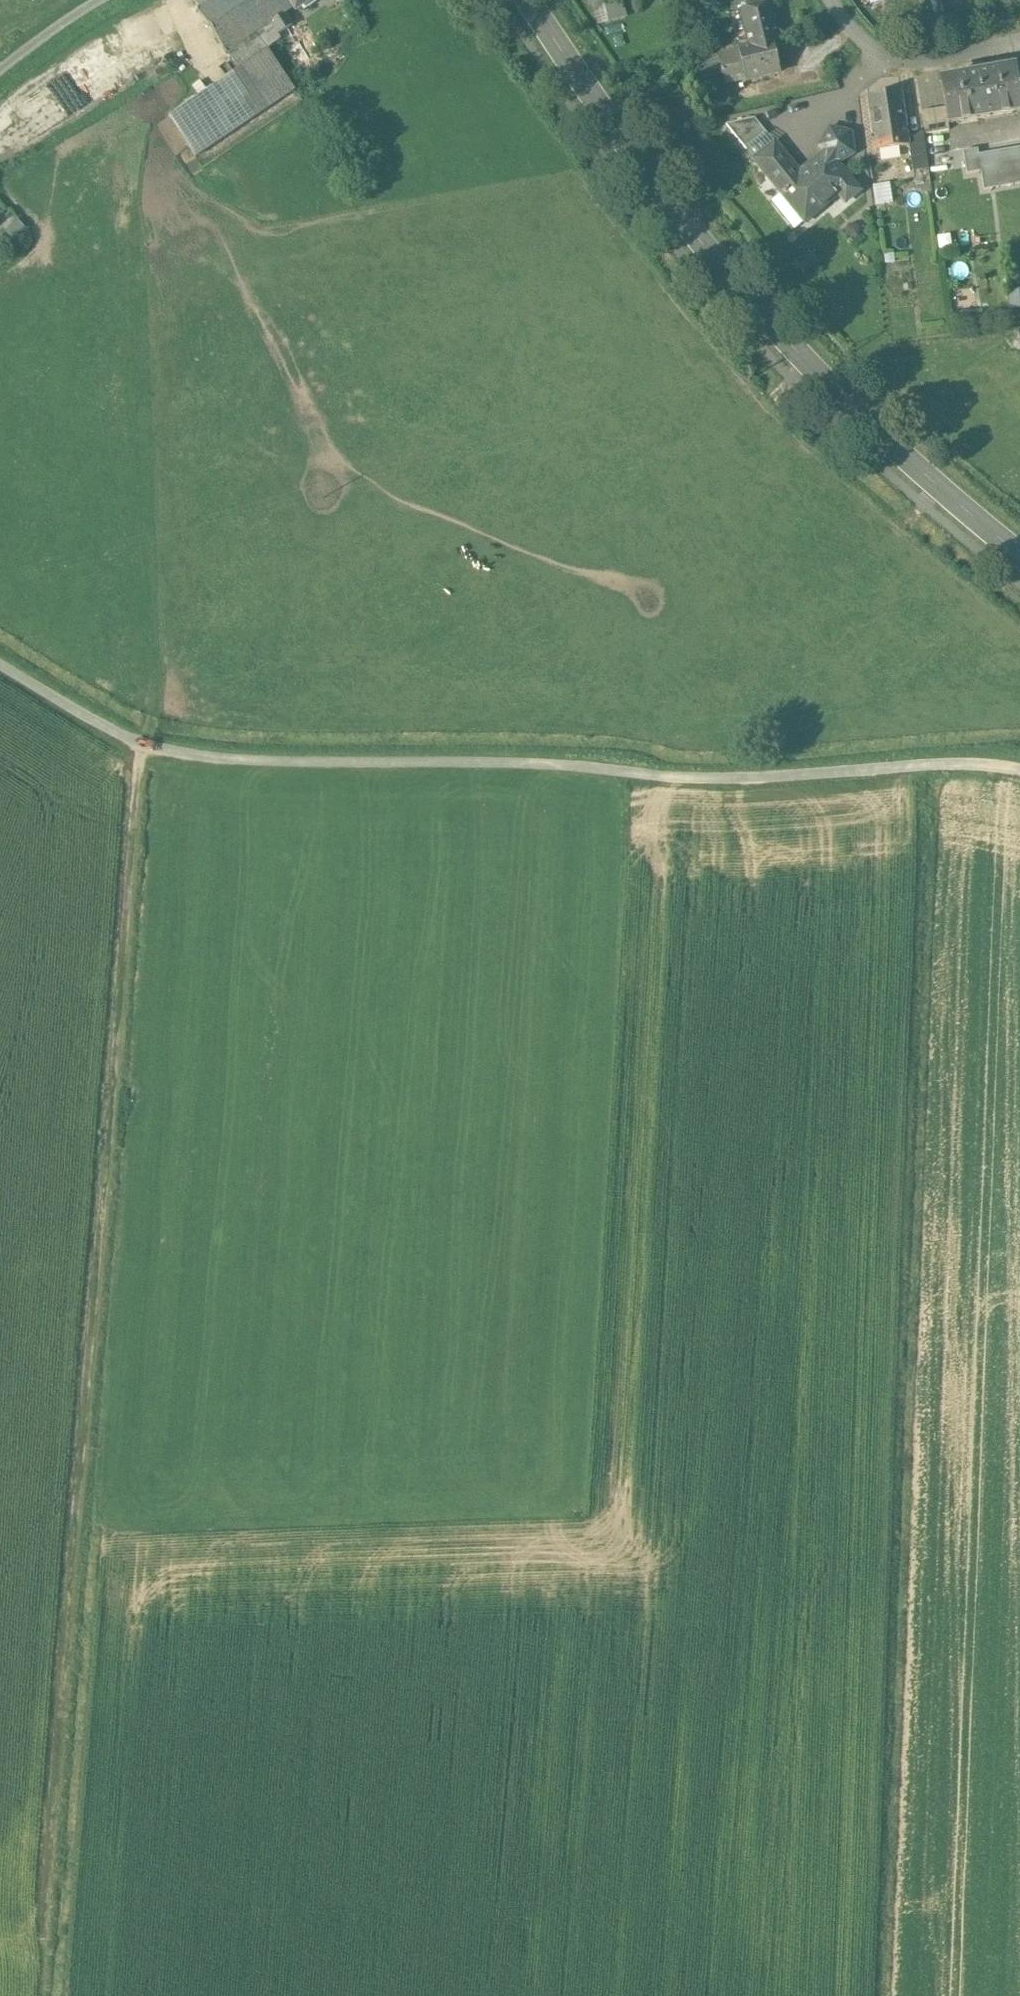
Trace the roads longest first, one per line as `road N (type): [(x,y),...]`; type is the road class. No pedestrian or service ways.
road 1 (residential): [(0,664),(85,717),(165,752),(284,763),(545,764),(644,777),(954,762),(1019,769)]
road 2 (secondary): [(530,0),(737,286),(956,502),(1019,553)]
road 3 (residential): [(835,0),(880,52),(929,54),(1019,40)]
road 4 (residential): [(0,69),(99,0)]

